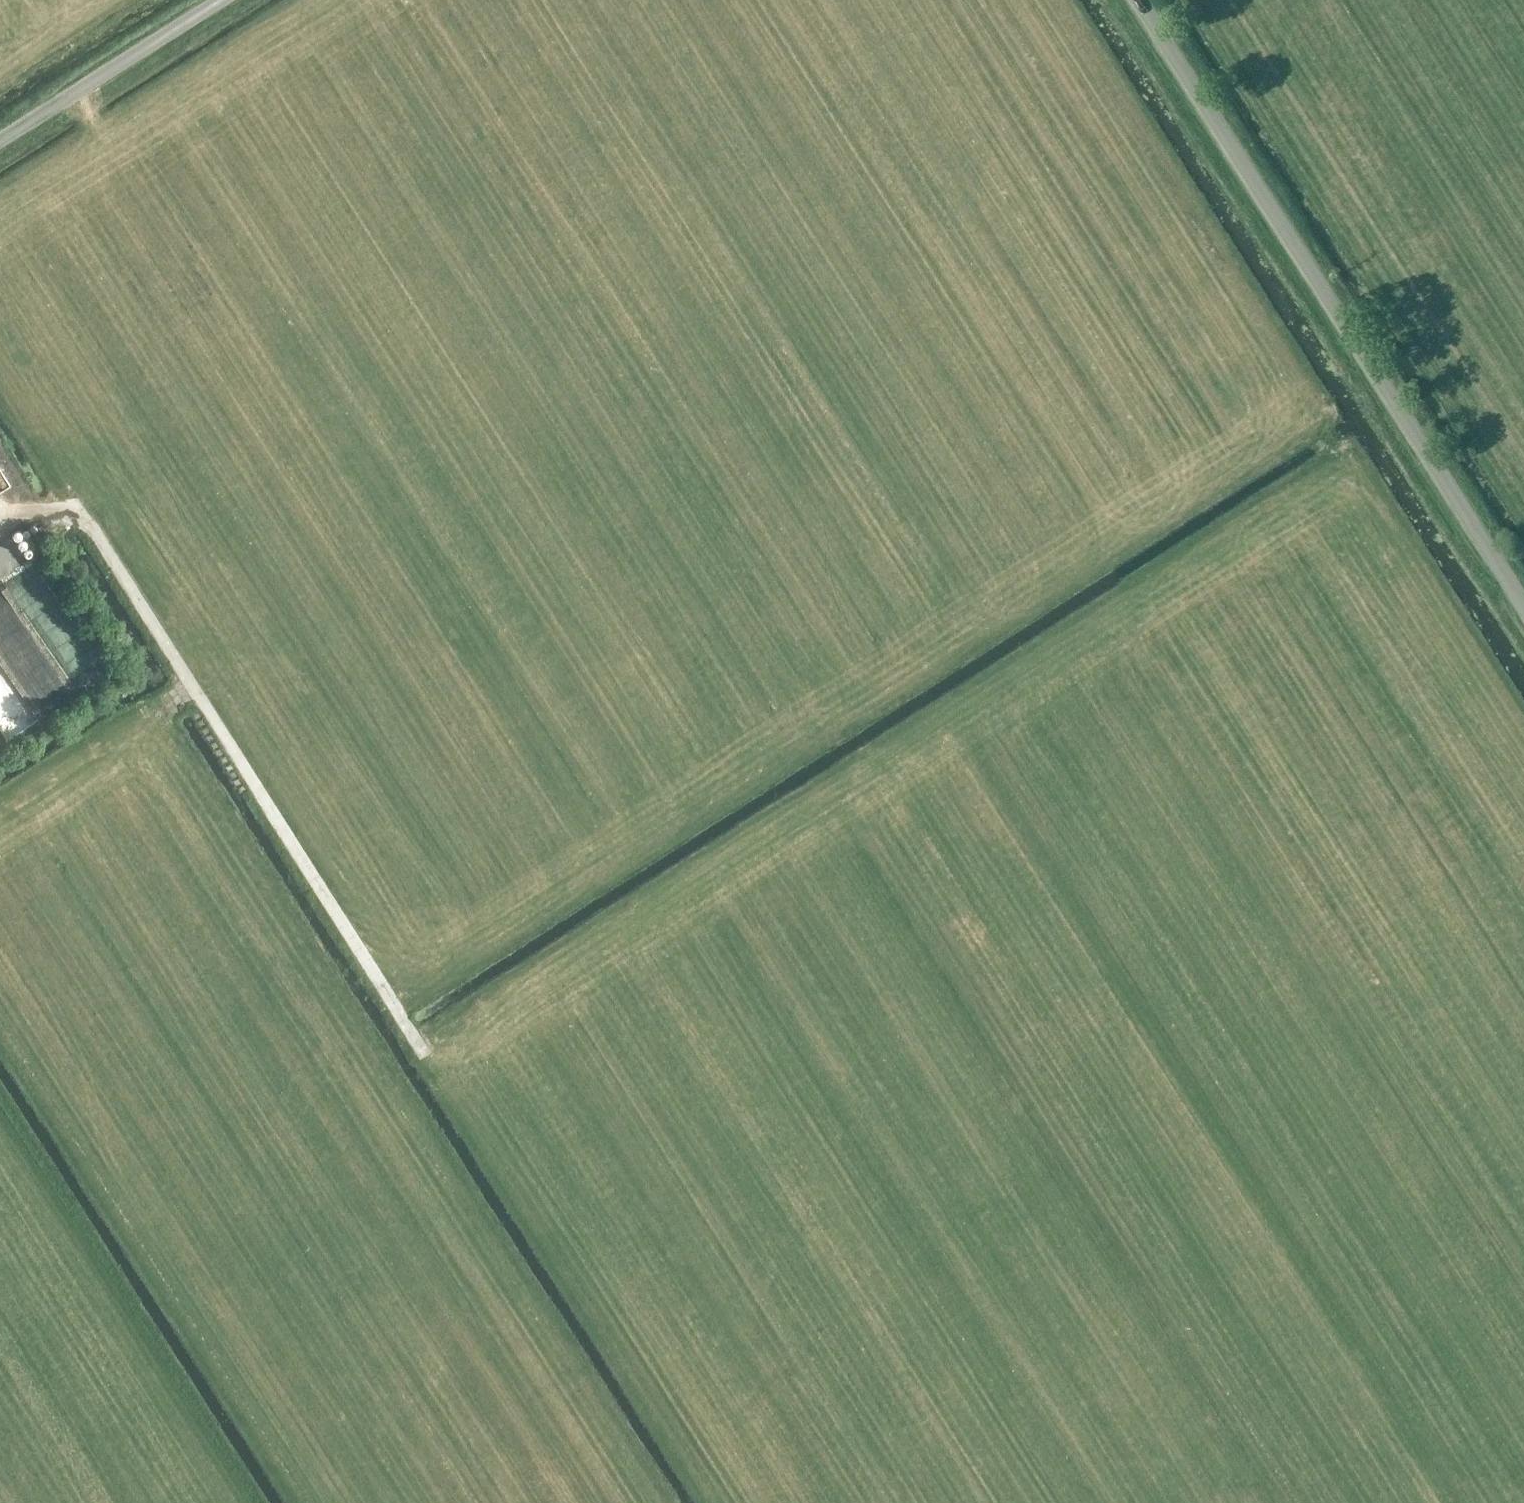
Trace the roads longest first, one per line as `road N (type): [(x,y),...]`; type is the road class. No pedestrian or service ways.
road 1 (unclassified): [(1140,0),(1523,607)]
road 2 (unclassified): [(0,141),(221,0)]

